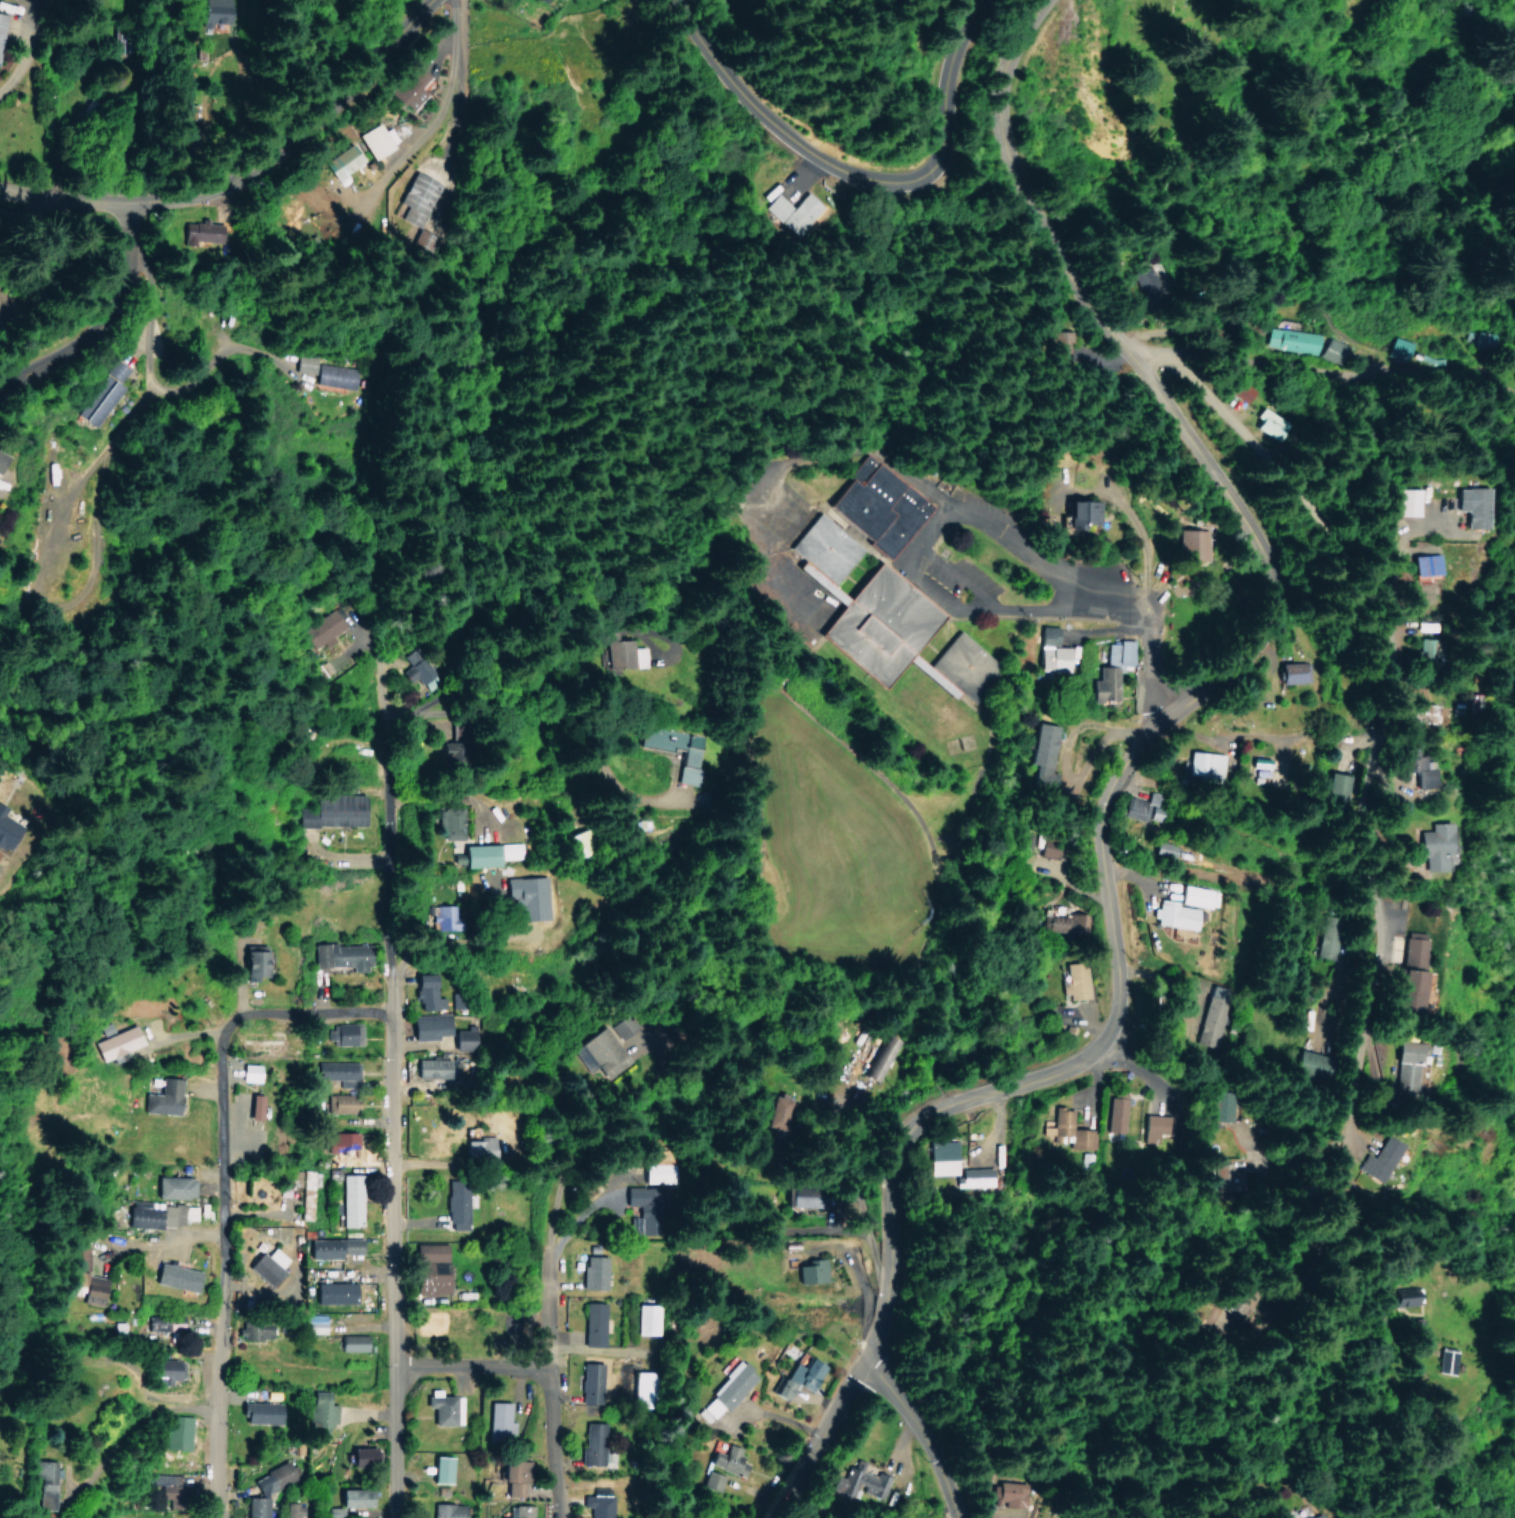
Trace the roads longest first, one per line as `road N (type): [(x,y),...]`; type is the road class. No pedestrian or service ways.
road 1 (residential): [(1334,1289),(1348,1088),(1376,927),(1369,870),(1390,652),(1356,568),(1319,512),(1219,402),(1132,362)]
road 2 (tertiary): [(773,1517),(878,1325),(897,1141),(939,1108),(1056,1074),(1100,1043),(1114,1014),(1117,975),(1101,794),(1119,762),(1166,720)]
road 3 (tertiary): [(1166,720),(1247,653),(1266,631),(1276,599),(1267,558),(1086,295),(1009,150),(1001,100),(1006,60),(1048,0)]
road 4 (residential): [(394,1517),(391,927),(381,684)]
road 5 (residential): [(627,0),(714,161),(756,191),(827,167),(908,183),(930,178),(948,159),(966,26),(985,0)]
road 6 (residential): [(0,207),(129,212),(365,62),(423,0)]
road 7 (residential): [(218,1517),(221,1027)]
road 8 (residential): [(972,606),(1041,610),(1067,579),(976,510),(946,506),(903,557),(914,577),(972,606)]
road 9 (residential): [(554,1517),(544,1266),(557,1169)]
road 10 (tertiary): [(129,212),(101,320),(0,383)]
road 11 (residential): [(1166,720),(1144,616),(1067,579)]
road 12 (tertiary): [(956,1517),(929,1448),(863,1359)]
road 13 (residential): [(221,1027),(389,1011)]
road 14 (residential): [(545,1365),(393,1364)]

